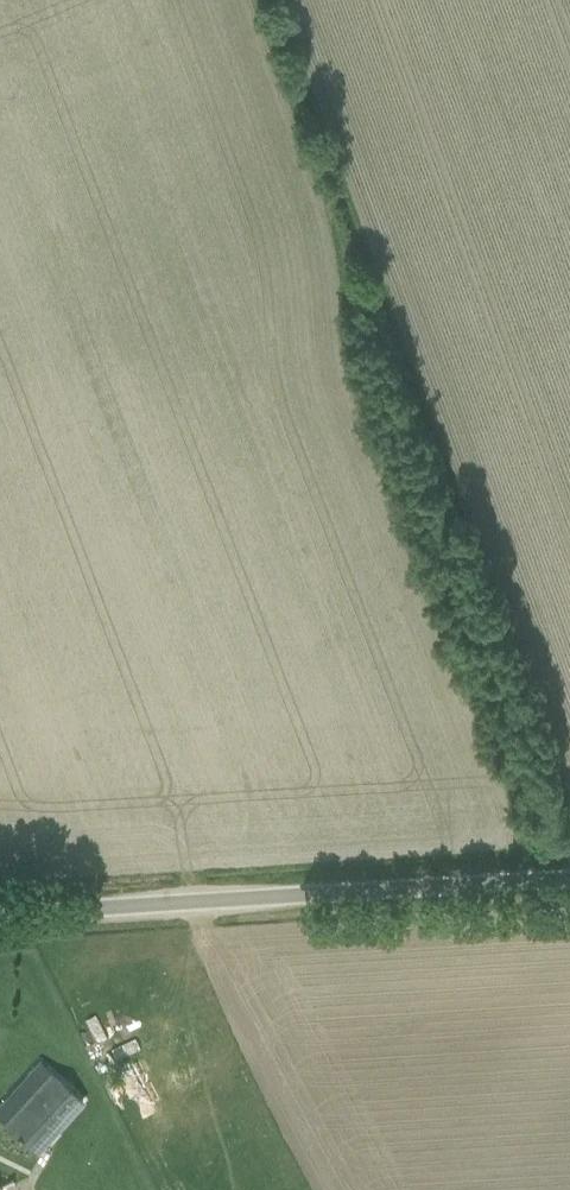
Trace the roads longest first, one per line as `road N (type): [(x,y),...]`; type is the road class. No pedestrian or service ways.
road 1 (unclassified): [(0,935),(569,900)]

